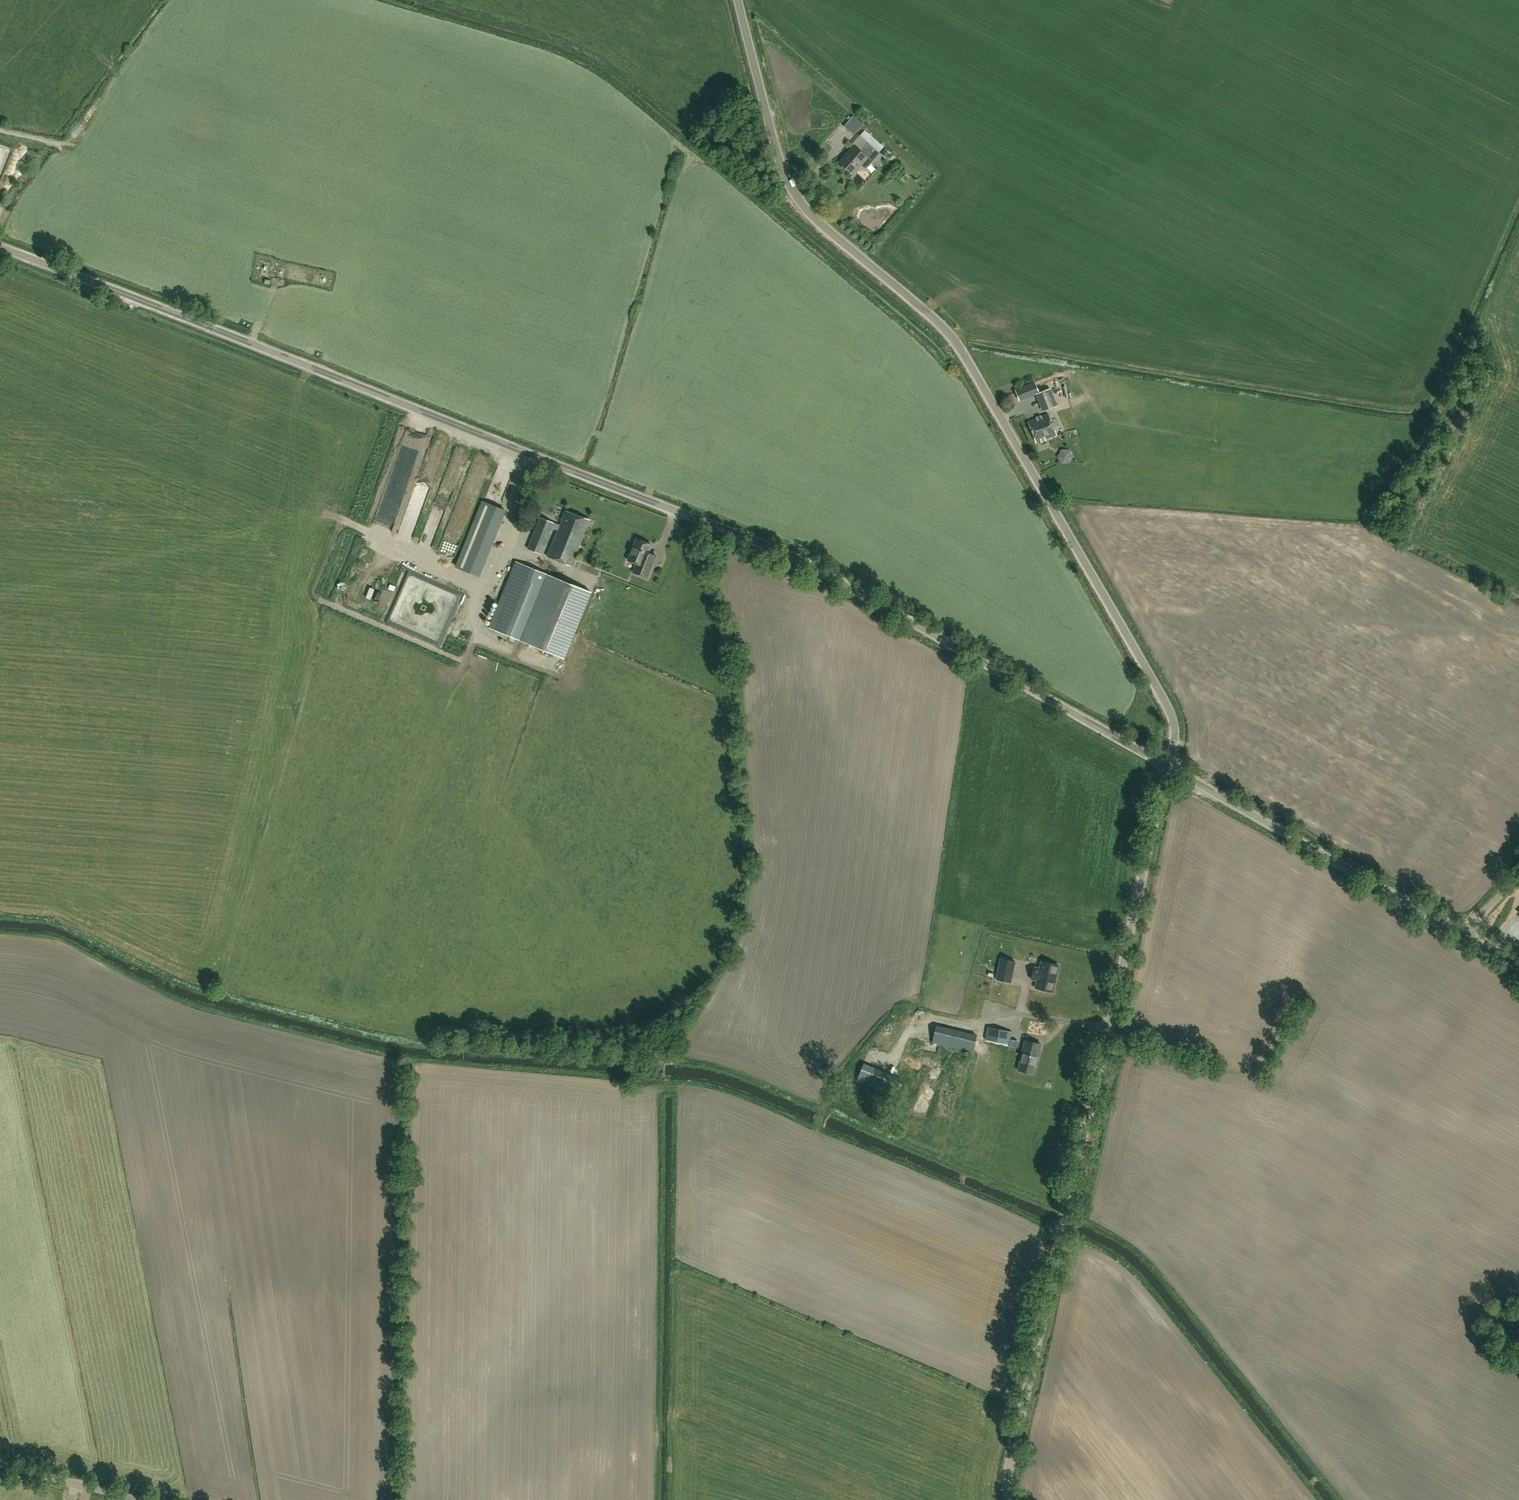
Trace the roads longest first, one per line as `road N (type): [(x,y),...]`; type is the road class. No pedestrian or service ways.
road 1 (unclassified): [(0,247),(751,539),(1171,765)]
road 2 (unclassified): [(1171,765),(1168,708),(967,359),(931,316),(794,192),(739,0)]
road 3 (unclassified): [(1013,1499),(1009,1466),(1171,765)]
road 4 (unclassified): [(1465,935),(1171,765)]

